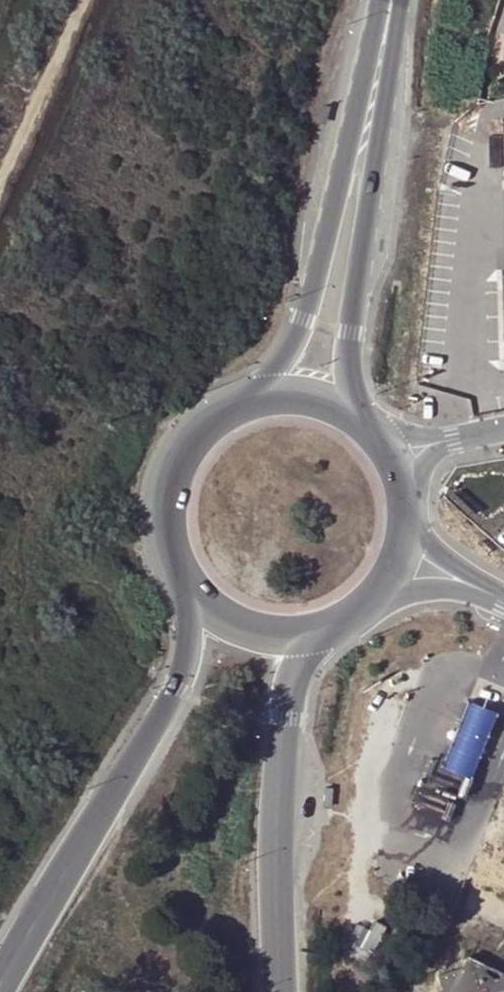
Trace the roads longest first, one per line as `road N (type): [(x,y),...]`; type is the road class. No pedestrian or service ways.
road 1 (primary): [(188,581),(190,650),(178,688),(0,982)]
road 2 (primary): [(389,0),(303,321),(285,360),(245,411)]
road 3 (primary): [(351,423),(349,334),(393,0)]
road 4 (primary): [(281,991),(288,697),(303,657),(335,624)]
road 5 (primary): [(245,411),(215,428),(176,483),(175,550),(188,581)]
road 6 (primary): [(188,581),(210,606),(270,633),(335,624)]

